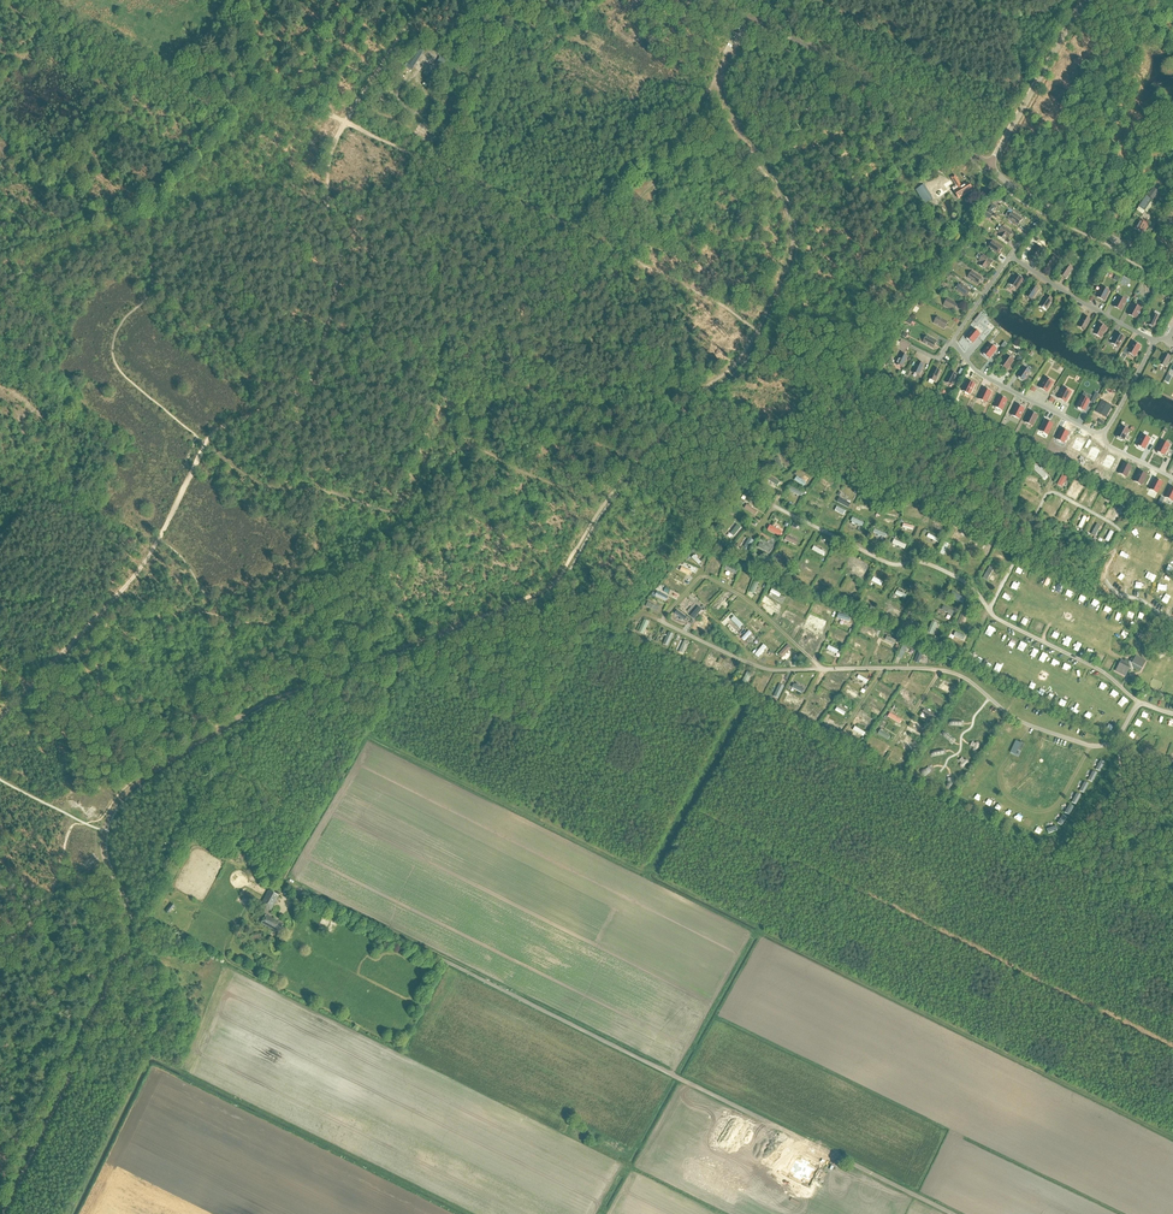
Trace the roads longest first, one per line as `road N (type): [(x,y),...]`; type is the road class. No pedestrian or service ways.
road 1 (track): [(246,861),(952,1213)]
road 2 (track): [(758,332),(603,506),(542,594),(260,705),(170,762)]
road 3 (track): [(33,1150),(130,942),(105,865),(105,820),(170,762)]
road 4 (track): [(205,444),(226,424),(292,399),(317,370),(340,253),(326,181),(346,123)]
road 5 (tertiary): [(990,166),(919,104),(714,0)]
road 6 (track): [(153,211),(151,289),(118,328),(113,354),(120,371),(197,437)]
road 7 (tertiary): [(1172,268),(1026,195),(990,166)]
road 8 (track): [(720,80),(669,167),(606,243)]
road 9 (track): [(159,539),(141,569),(32,686)]
road 10 (track): [(179,84),(5,0)]
road 11 (unclassified): [(990,166),(1083,0)]
road 12 (track): [(0,458),(159,539)]
road 13 (track): [(0,969),(53,905),(76,819)]
road 14 (track): [(346,123),(412,20),(440,0)]
road 15 (track): [(485,186),(346,123)]
road 16 (track): [(720,80),(724,103),(784,206)]
road 17 (track): [(246,861),(257,826),(251,815),(177,763)]
road 18 (track): [(784,206),(791,251),(758,332)]
road 19 (track): [(652,268),(758,332)]

